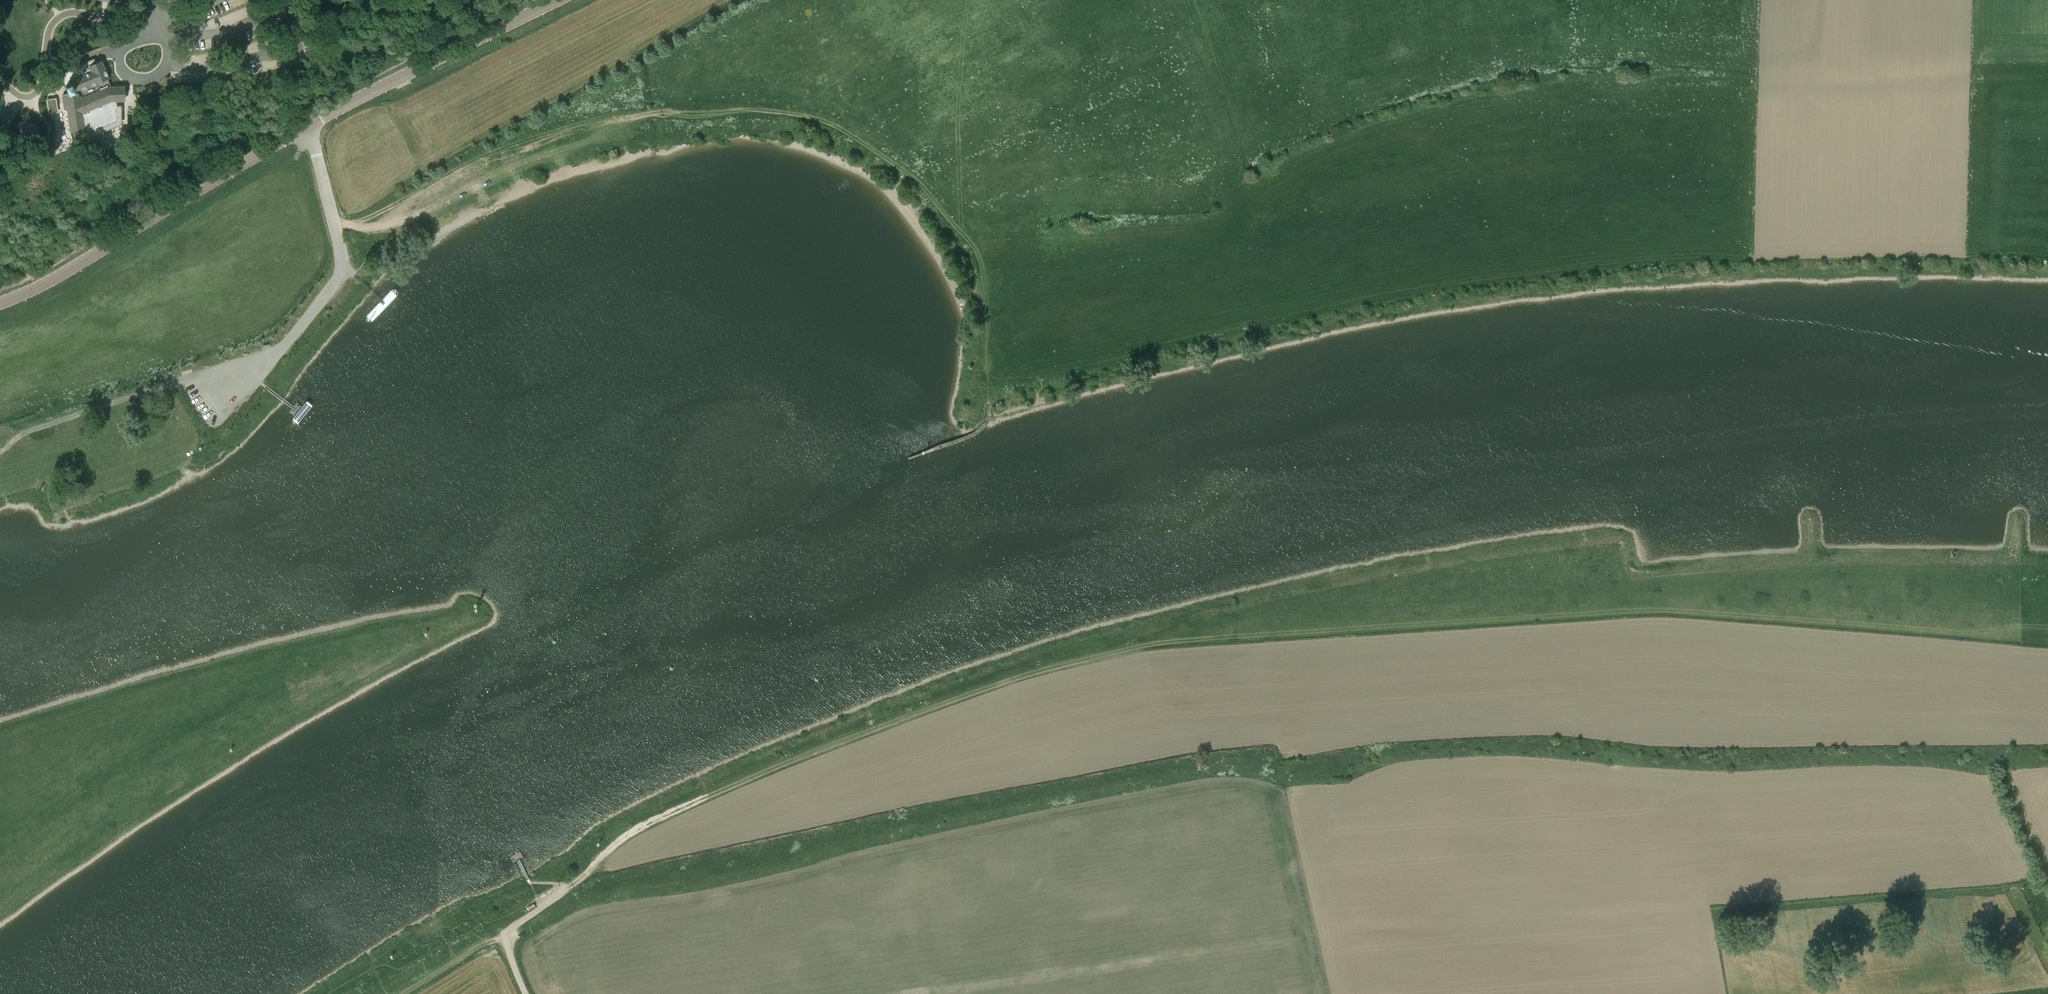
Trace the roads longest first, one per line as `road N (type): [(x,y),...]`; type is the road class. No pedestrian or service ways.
road 1 (track): [(333,223),(375,226),(492,160),(627,117),(707,108),(813,119),(860,135),(931,192),(978,257),(999,358),(1023,375),(1463,279),(1709,254),(1761,257)]
road 2 (tertiary): [(0,304),(59,277),(310,125)]
road 3 (unclassified): [(176,382),(285,348),(339,275),(310,125)]
road 4 (tertiary): [(310,125),(559,0)]
road 5 (unclassified): [(524,993),(504,932),(564,888)]

